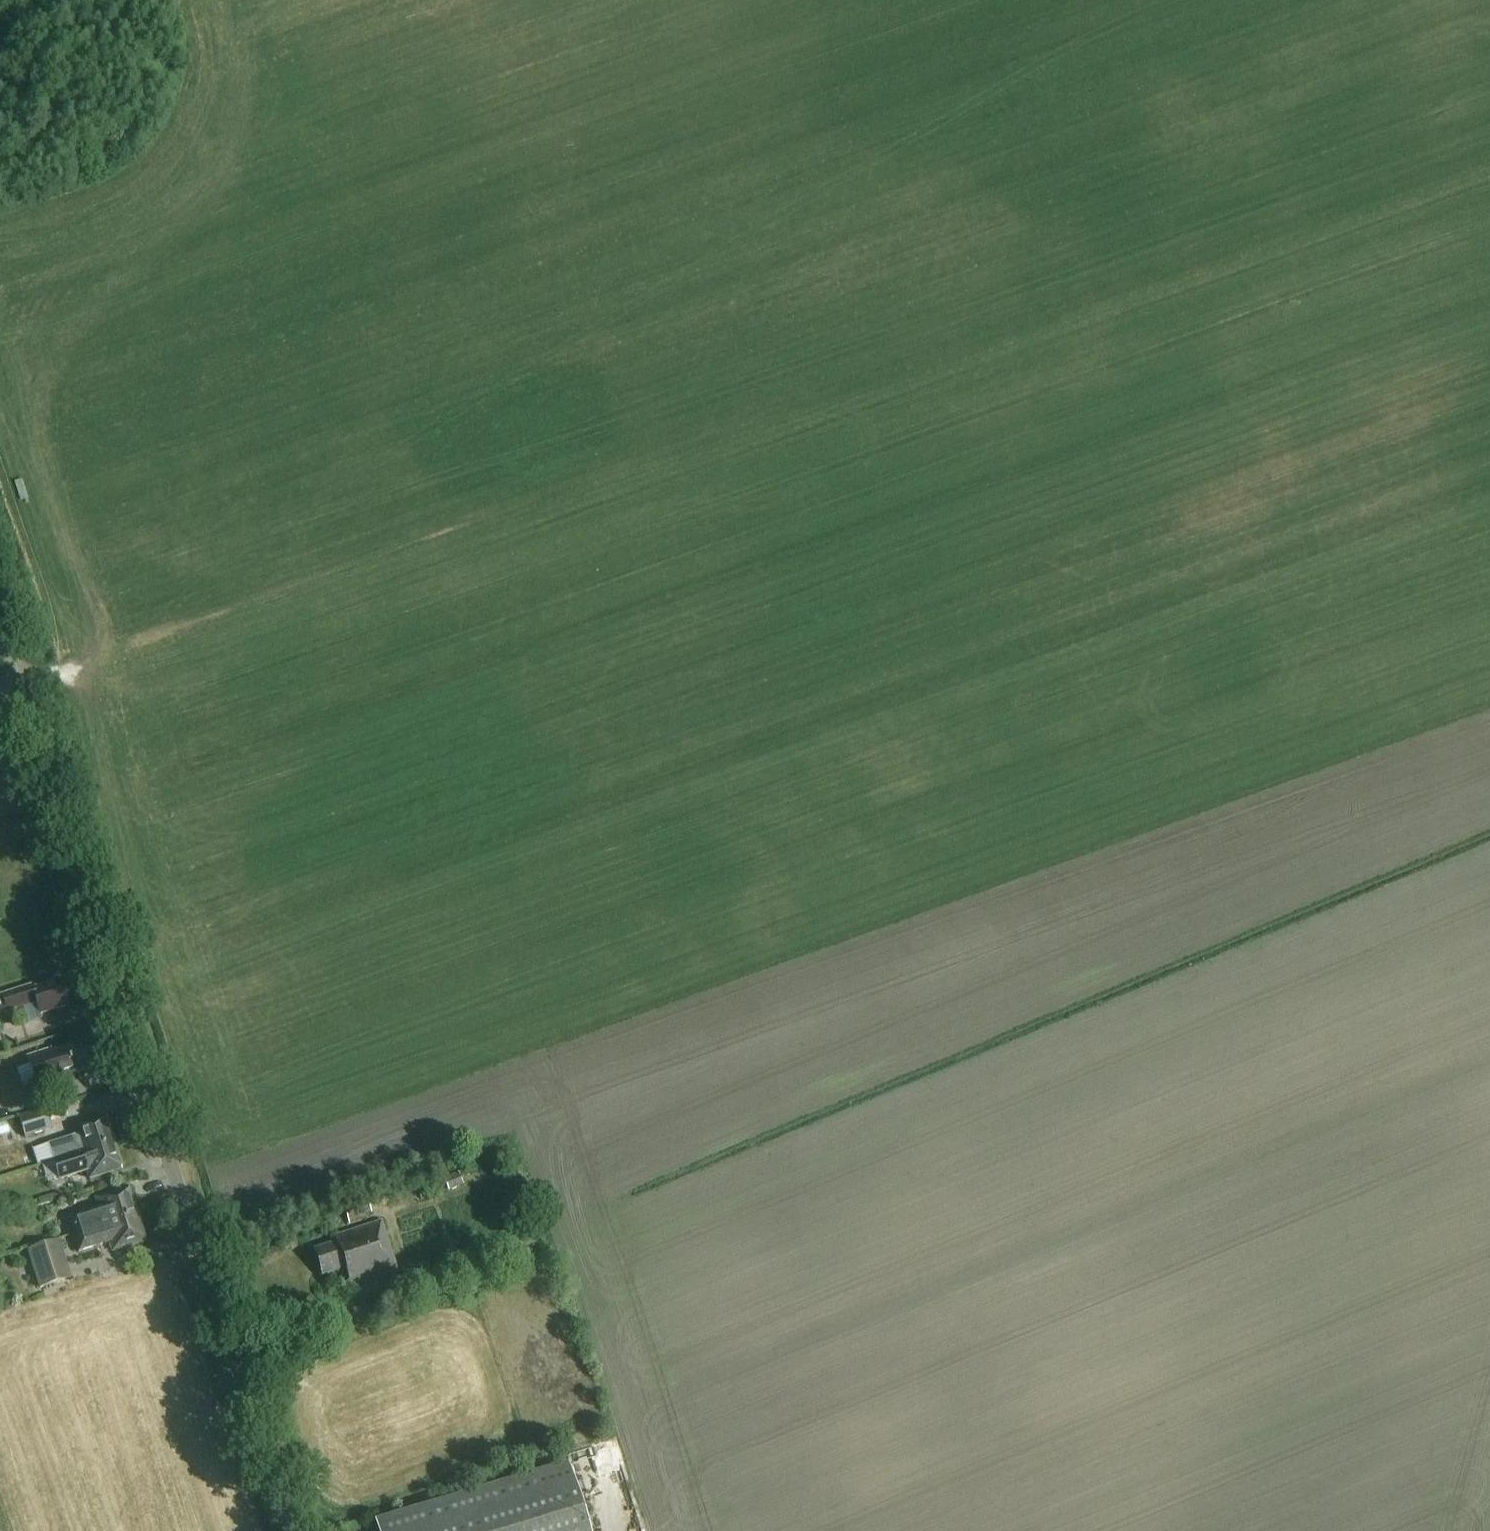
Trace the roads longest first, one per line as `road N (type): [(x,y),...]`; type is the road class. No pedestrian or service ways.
road 1 (unclassified): [(290,1530),(0,627)]

